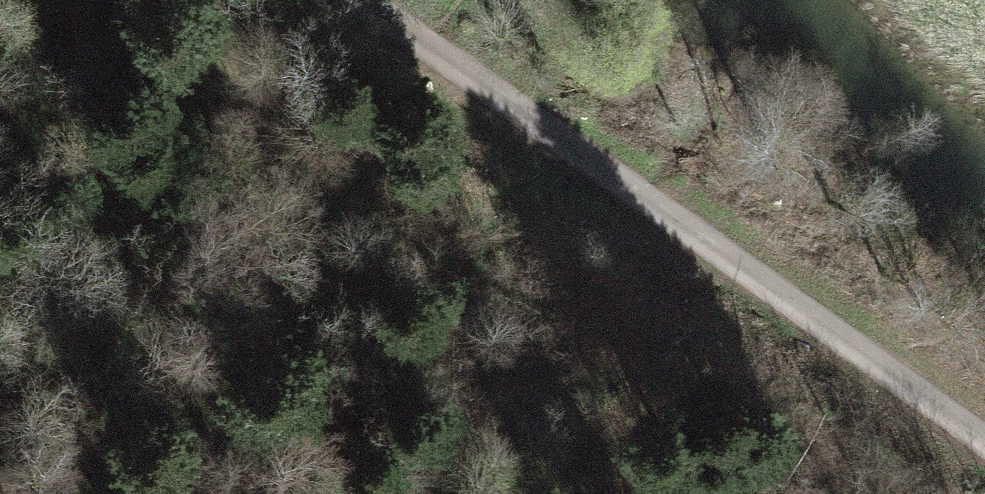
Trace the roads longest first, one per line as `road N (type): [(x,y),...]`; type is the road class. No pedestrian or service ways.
road 1 (track): [(782,291),(436,171),(45,0)]
road 2 (unclassified): [(347,0),(984,438)]

